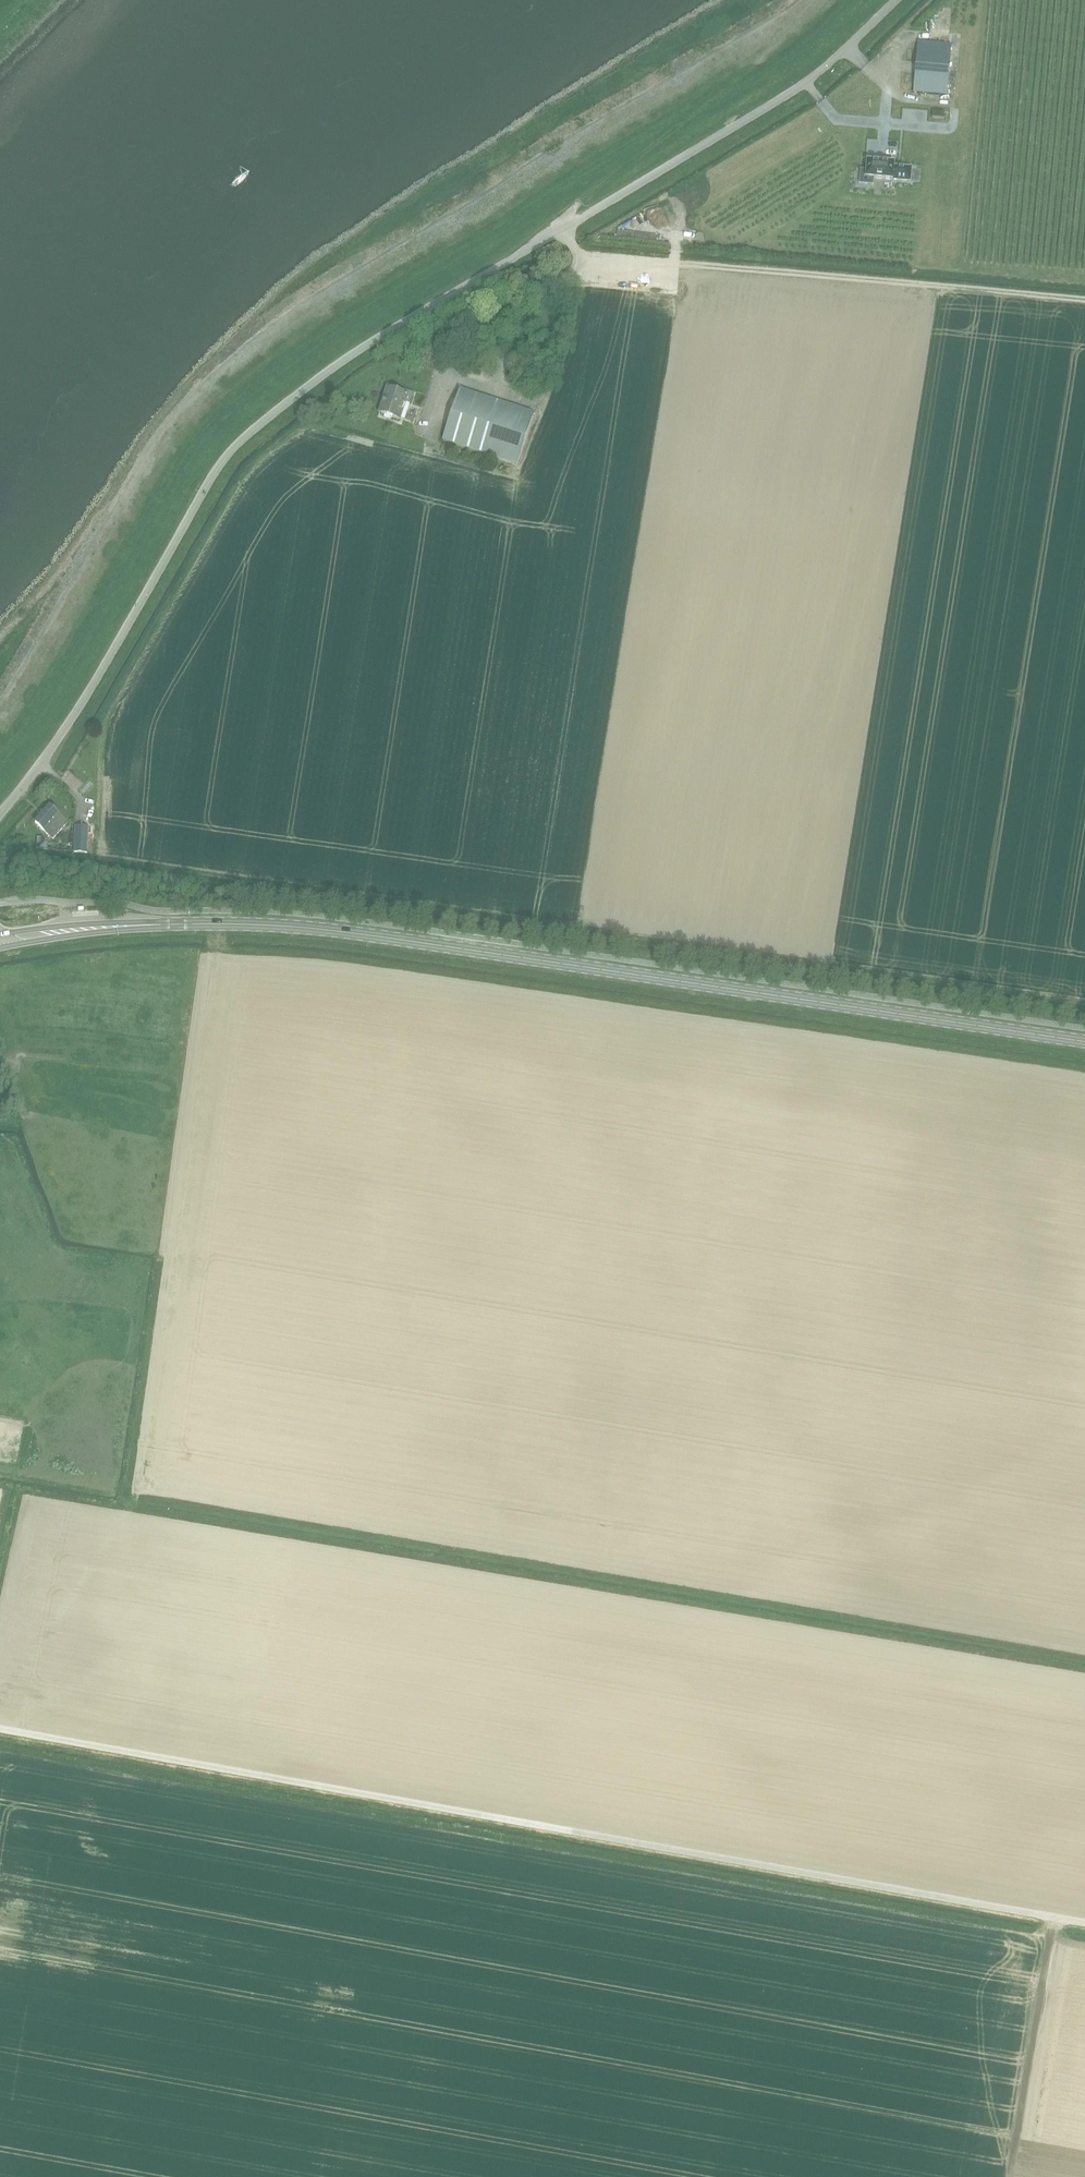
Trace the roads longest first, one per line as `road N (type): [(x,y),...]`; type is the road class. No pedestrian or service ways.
road 1 (unclassified): [(0,815),(71,719),(239,443),(402,319),(809,81),(896,0)]
road 2 (track): [(0,1730),(1084,1924)]
road 3 (primary): [(1084,1042),(404,941)]
road 4 (track): [(583,267),(658,261),(1084,302)]
road 5 (primary): [(0,942),(218,924),(404,941)]

